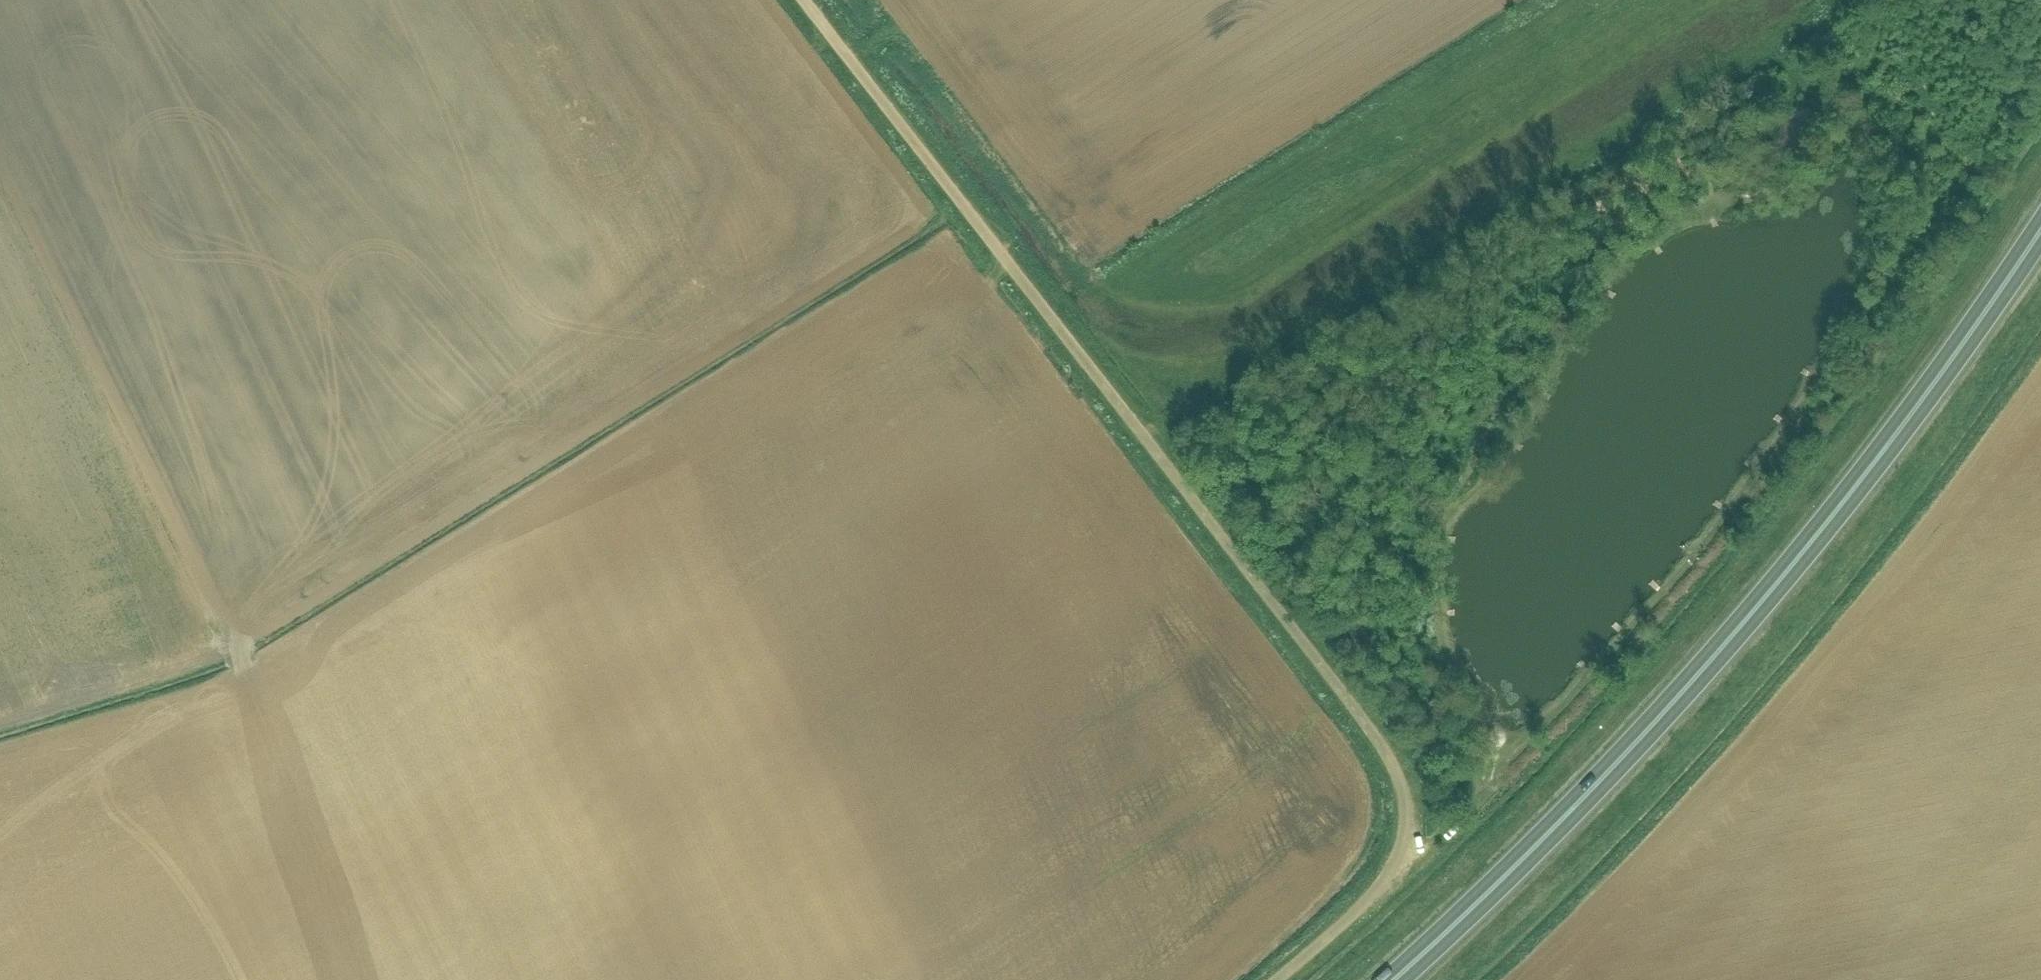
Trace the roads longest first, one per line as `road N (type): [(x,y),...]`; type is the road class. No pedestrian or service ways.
road 1 (unclassified): [(1274,979),(1393,870),(1406,838),(1397,763),(804,0)]
road 2 (trunk): [(1389,979),(1548,831),(1731,636),(1945,370),(2040,221)]

